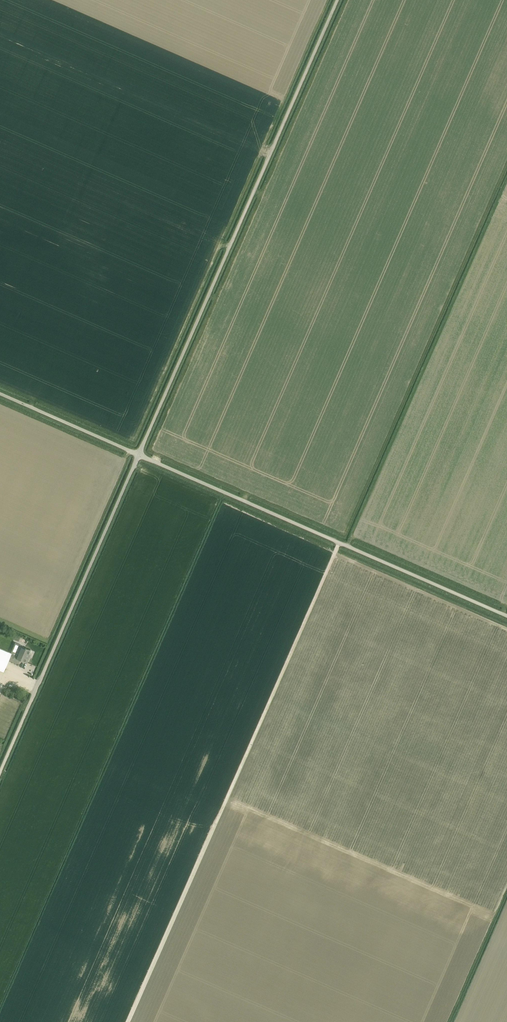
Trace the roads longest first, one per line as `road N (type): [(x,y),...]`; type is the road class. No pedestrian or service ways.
road 1 (unclassified): [(142,455),(341,0)]
road 2 (unclassified): [(506,613),(142,455)]
road 3 (unclassified): [(0,780),(142,455)]
road 4 (unclassified): [(142,455),(0,394)]

